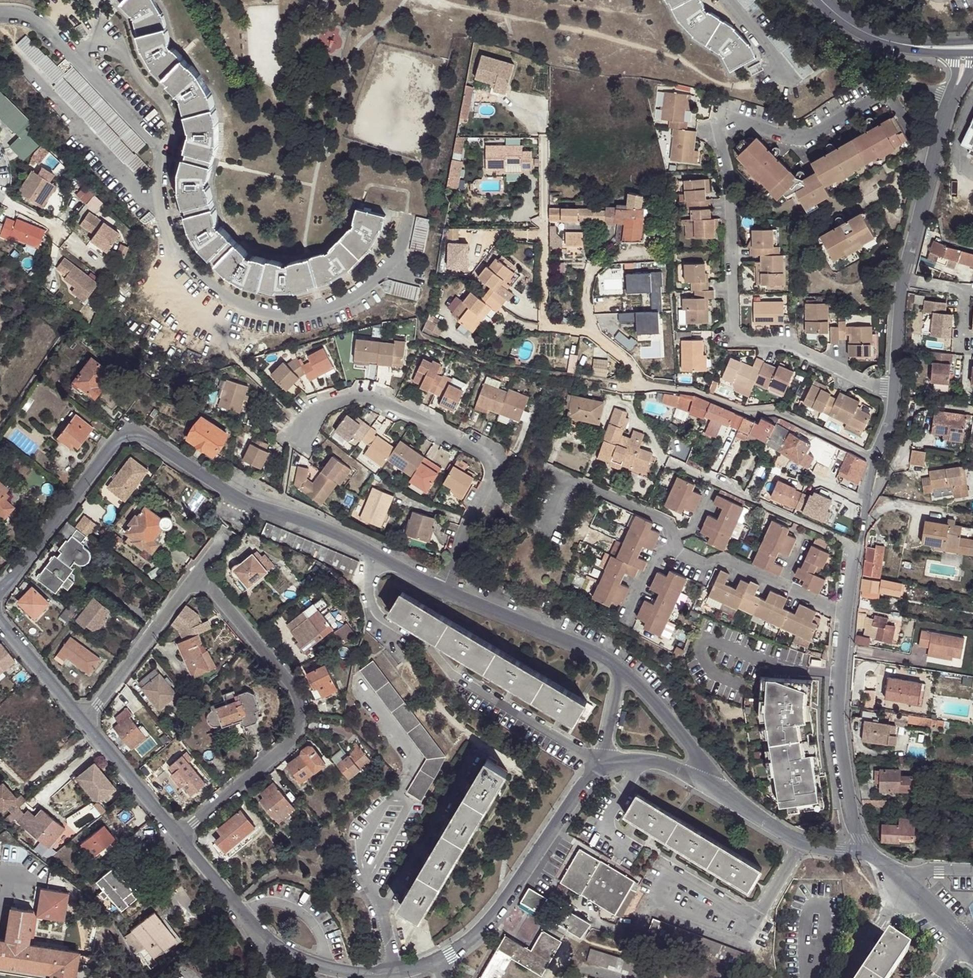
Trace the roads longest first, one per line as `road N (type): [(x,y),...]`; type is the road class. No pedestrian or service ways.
road 1 (residential): [(405,216),(388,270),(360,294),(292,316),(228,300),(185,258),(158,210),(153,140),(35,19),(0,12)]
road 2 (residential): [(180,837),(255,932),(287,955),(353,973),(395,973),(440,963),(483,928),(600,766)]
road 3 (residential): [(0,593),(129,433),(246,505),(346,539),(440,587)]
road 4 (residential): [(875,458),(892,417),(907,267),(955,91)]
road 5 (residential): [(440,587),(491,482),(484,455),(369,398),(327,406),(292,444)]
road 6 (residential): [(180,837),(292,744),(302,725),(288,681),(197,575)]
road 7 (residential): [(870,854),(847,796),(838,715),(856,546)]
road 8 (residential): [(645,386),(692,389),(750,413),(774,411),(875,458)]
road 9 (residential): [(856,546),(666,459)]
road 10 (residential): [(440,587),(622,670)]
road 11 (residential): [(197,575),(84,720)]
road 12 (residential): [(622,670),(729,800)]
road 13 (residential): [(729,800),(801,843),(870,854)]
road 14 (residential): [(84,720),(180,837)]
road 15 (residential): [(600,766),(664,765),(729,800)]
road 16 (residential): [(0,617),(84,720)]

